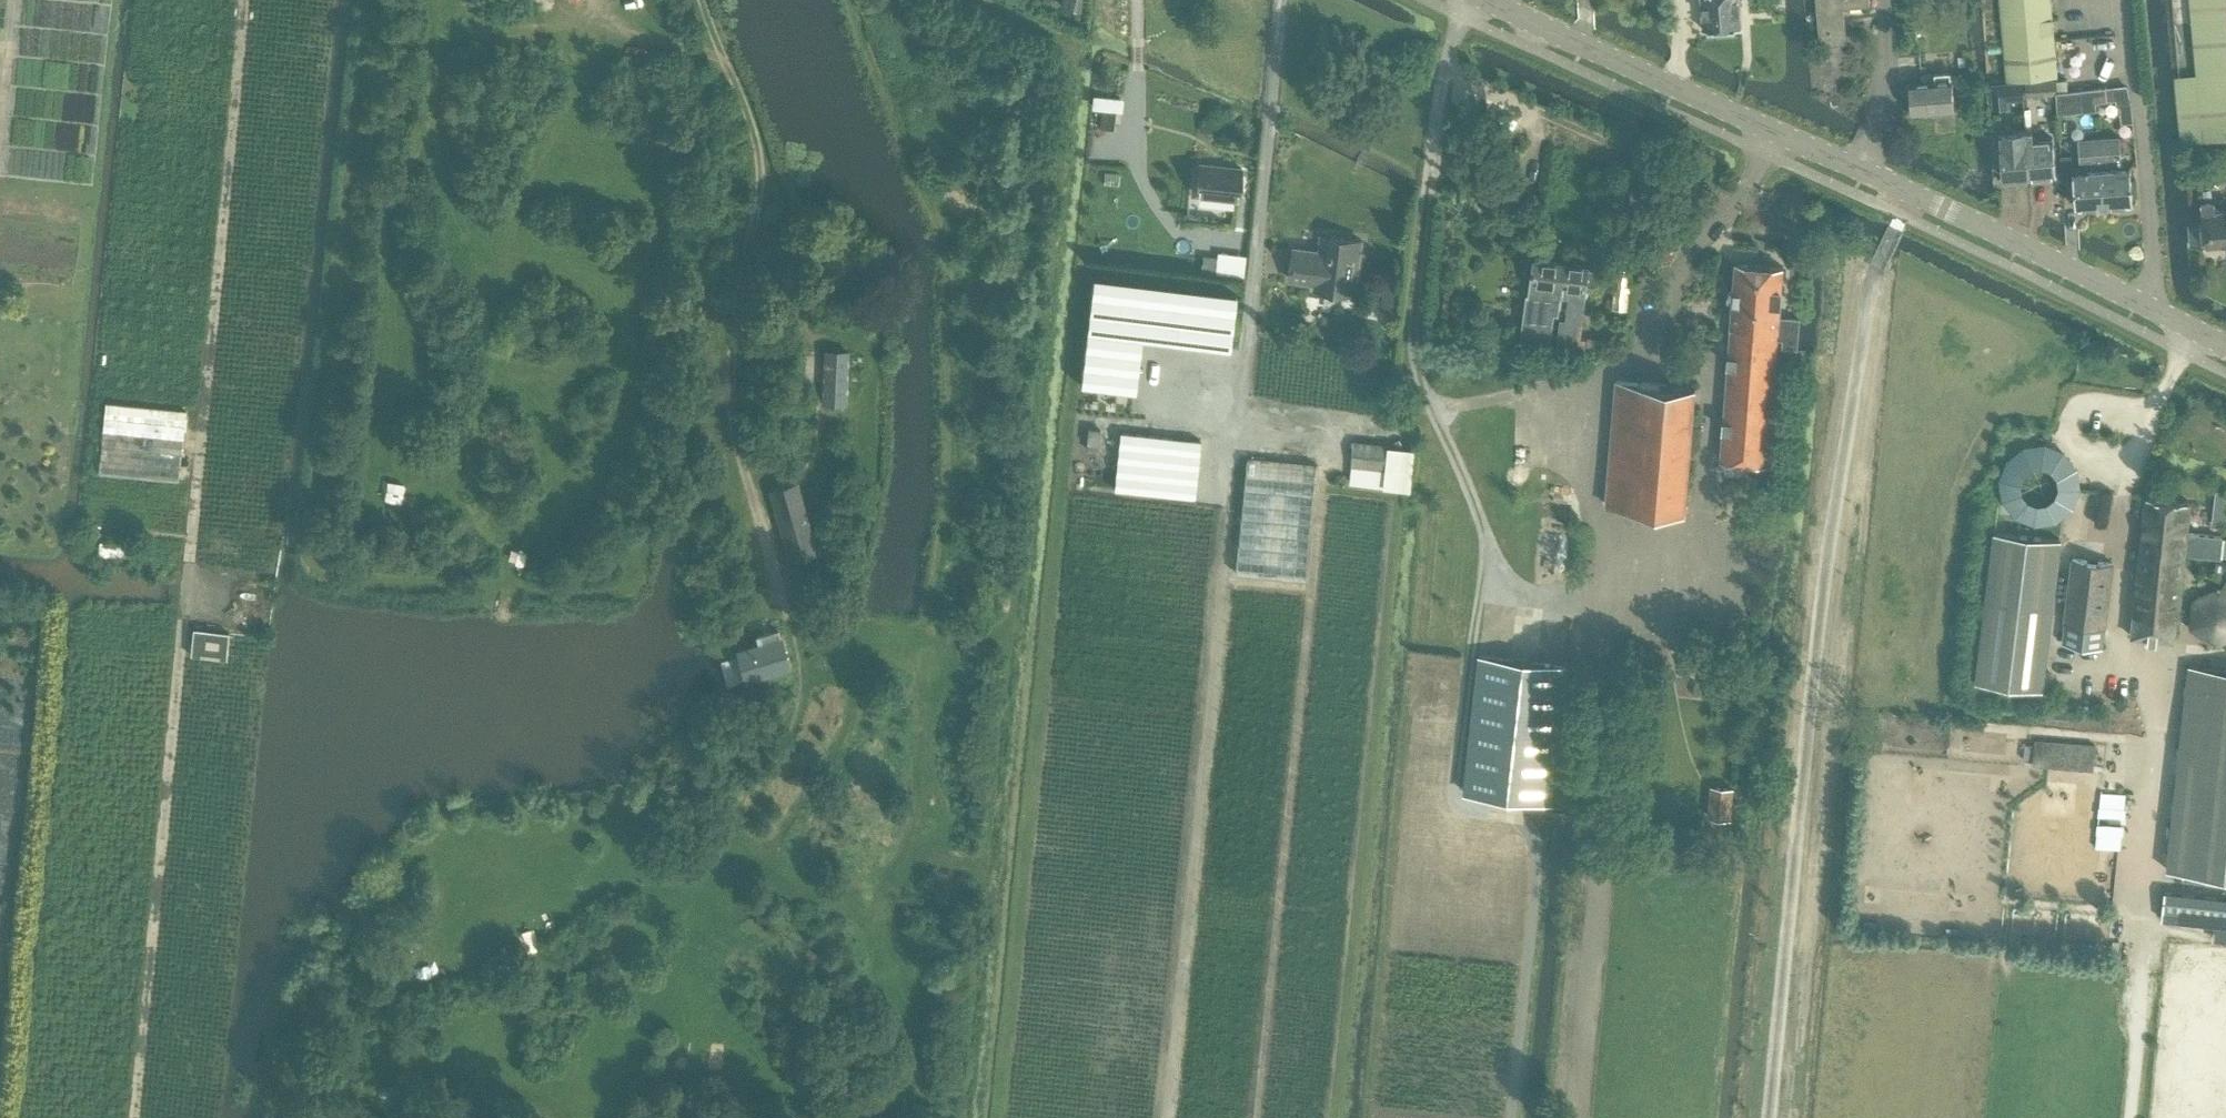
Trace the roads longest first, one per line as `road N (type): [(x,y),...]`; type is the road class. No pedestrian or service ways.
road 1 (track): [(129,1117),(245,0)]
road 2 (tertiary): [(2225,345),(1860,170),(1473,0)]
road 3 (track): [(388,307),(388,218),(422,137),(442,45),(459,32),(540,29),(588,47),(575,93),(517,211),(494,310),(494,355),(528,405)]
road 4 (track): [(1165,1117),(1234,440)]
road 5 (track): [(701,0),(758,146),(733,406),(776,592)]
road 6 (track): [(717,44),(588,47),(603,0)]

